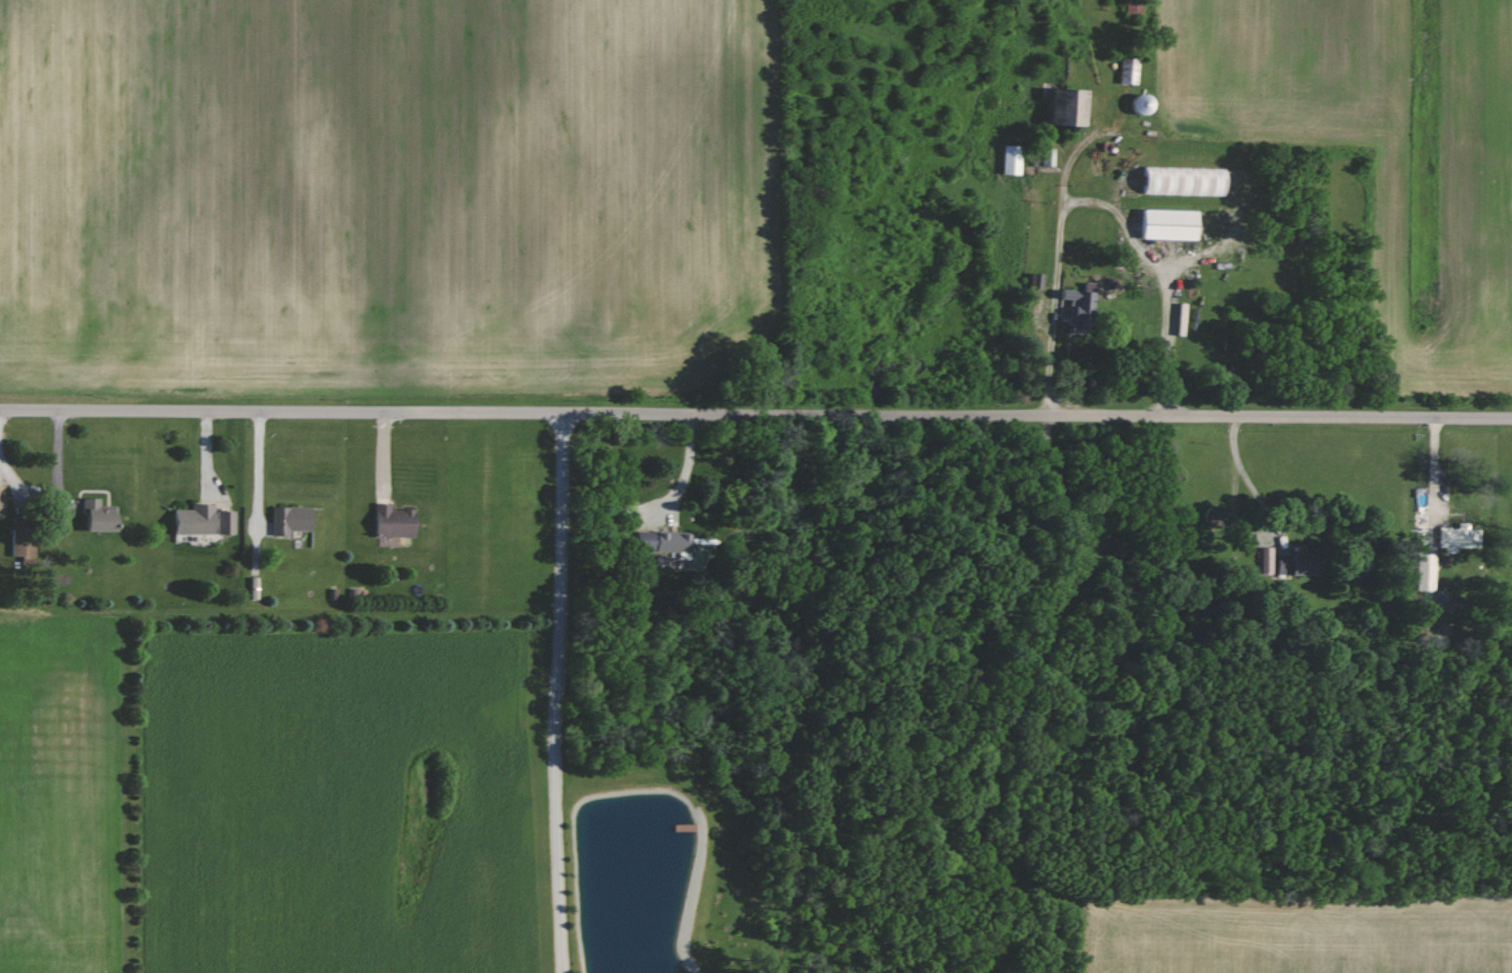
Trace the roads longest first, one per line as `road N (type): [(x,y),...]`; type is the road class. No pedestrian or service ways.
road 1 (residential): [(0,409),(1511,418)]

